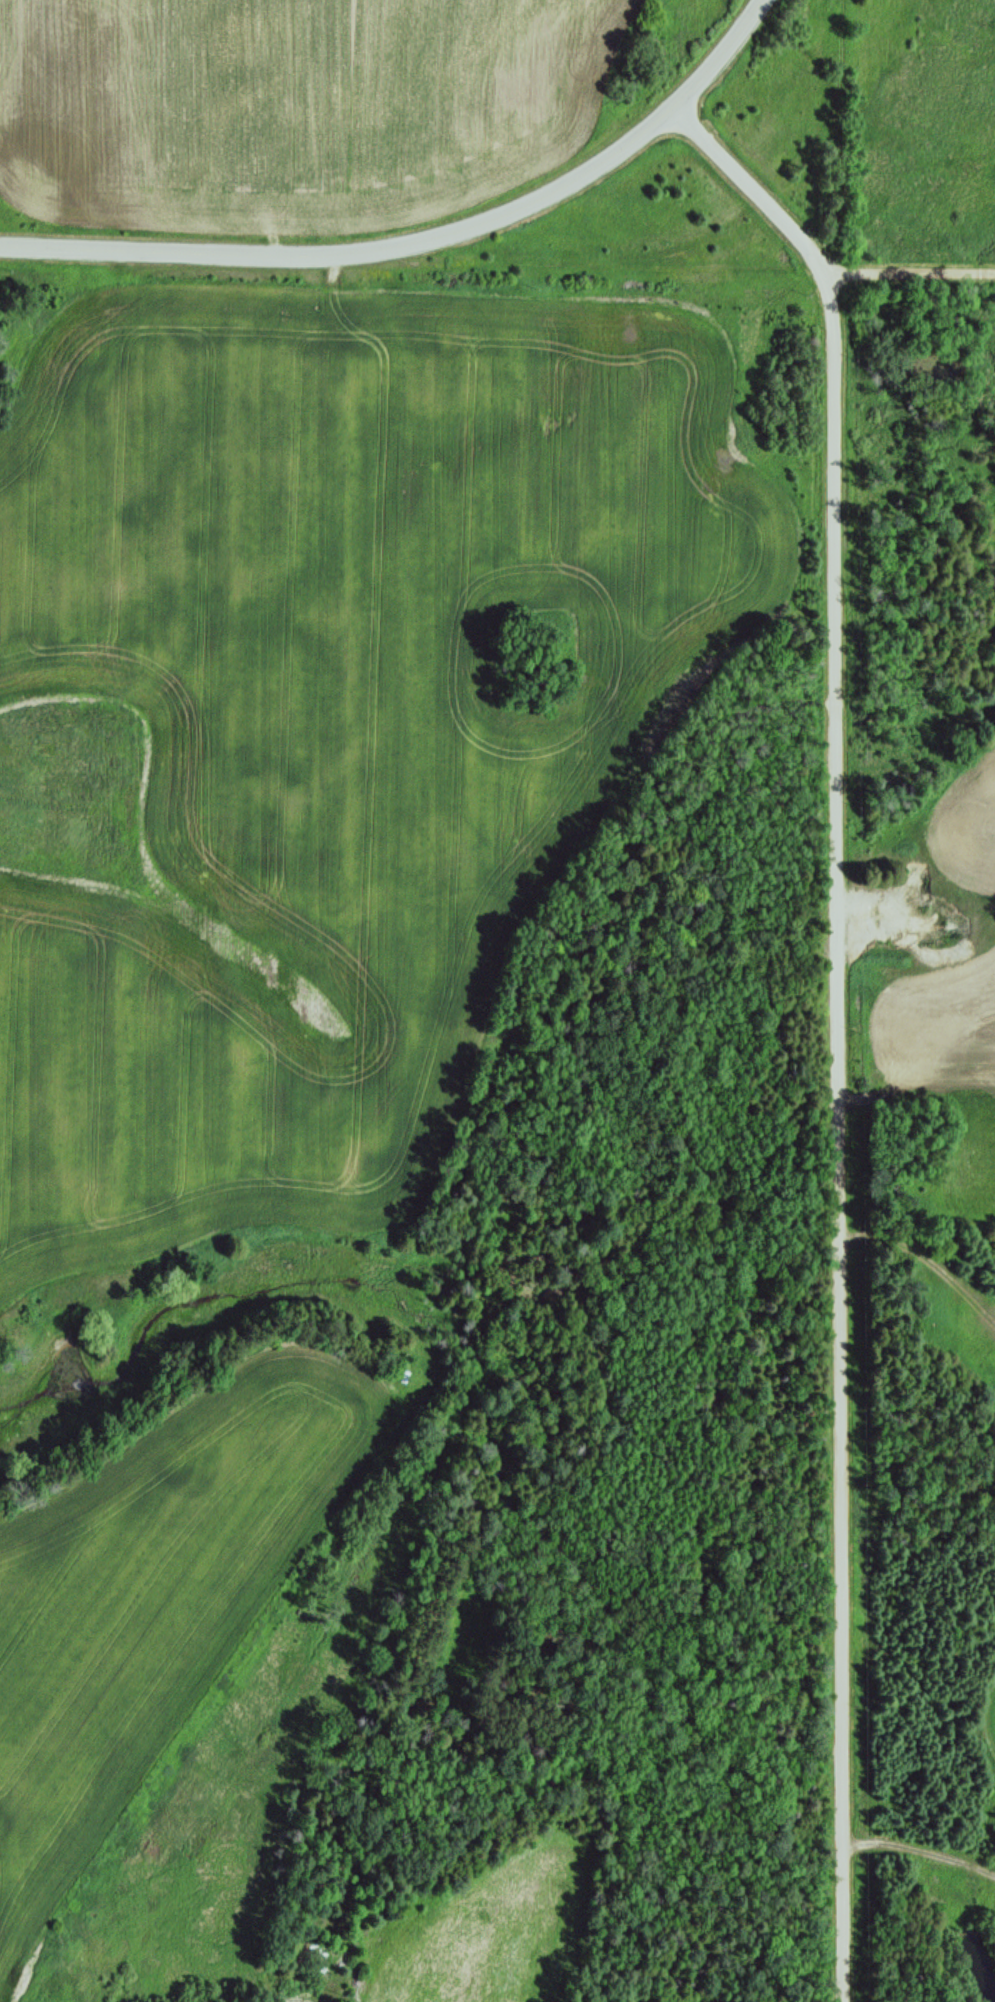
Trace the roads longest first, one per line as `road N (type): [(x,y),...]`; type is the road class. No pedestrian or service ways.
road 1 (residential): [(845,2001),(829,275)]
road 2 (secondary): [(676,108),(526,205),(434,237),(250,257),(0,251)]
road 3 (residential): [(676,108),(829,275)]
road 4 (residential): [(829,275),(994,276)]
road 5 (secondary): [(765,0),(676,108)]

